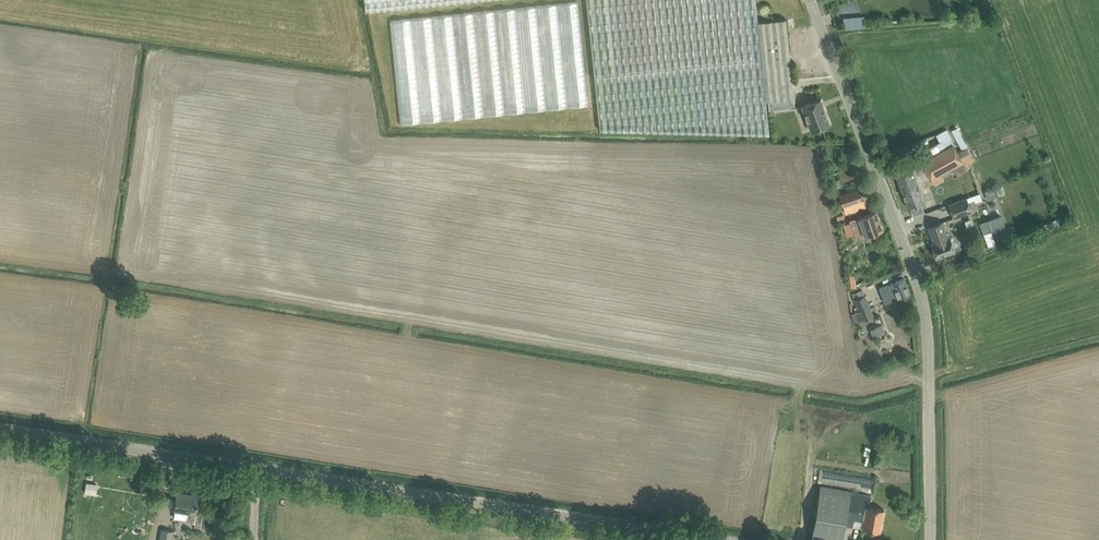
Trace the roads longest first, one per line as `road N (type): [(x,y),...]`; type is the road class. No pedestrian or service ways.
road 1 (tertiary): [(717,539),(0,429)]
road 2 (tertiary): [(931,539),(921,292),(811,0)]

